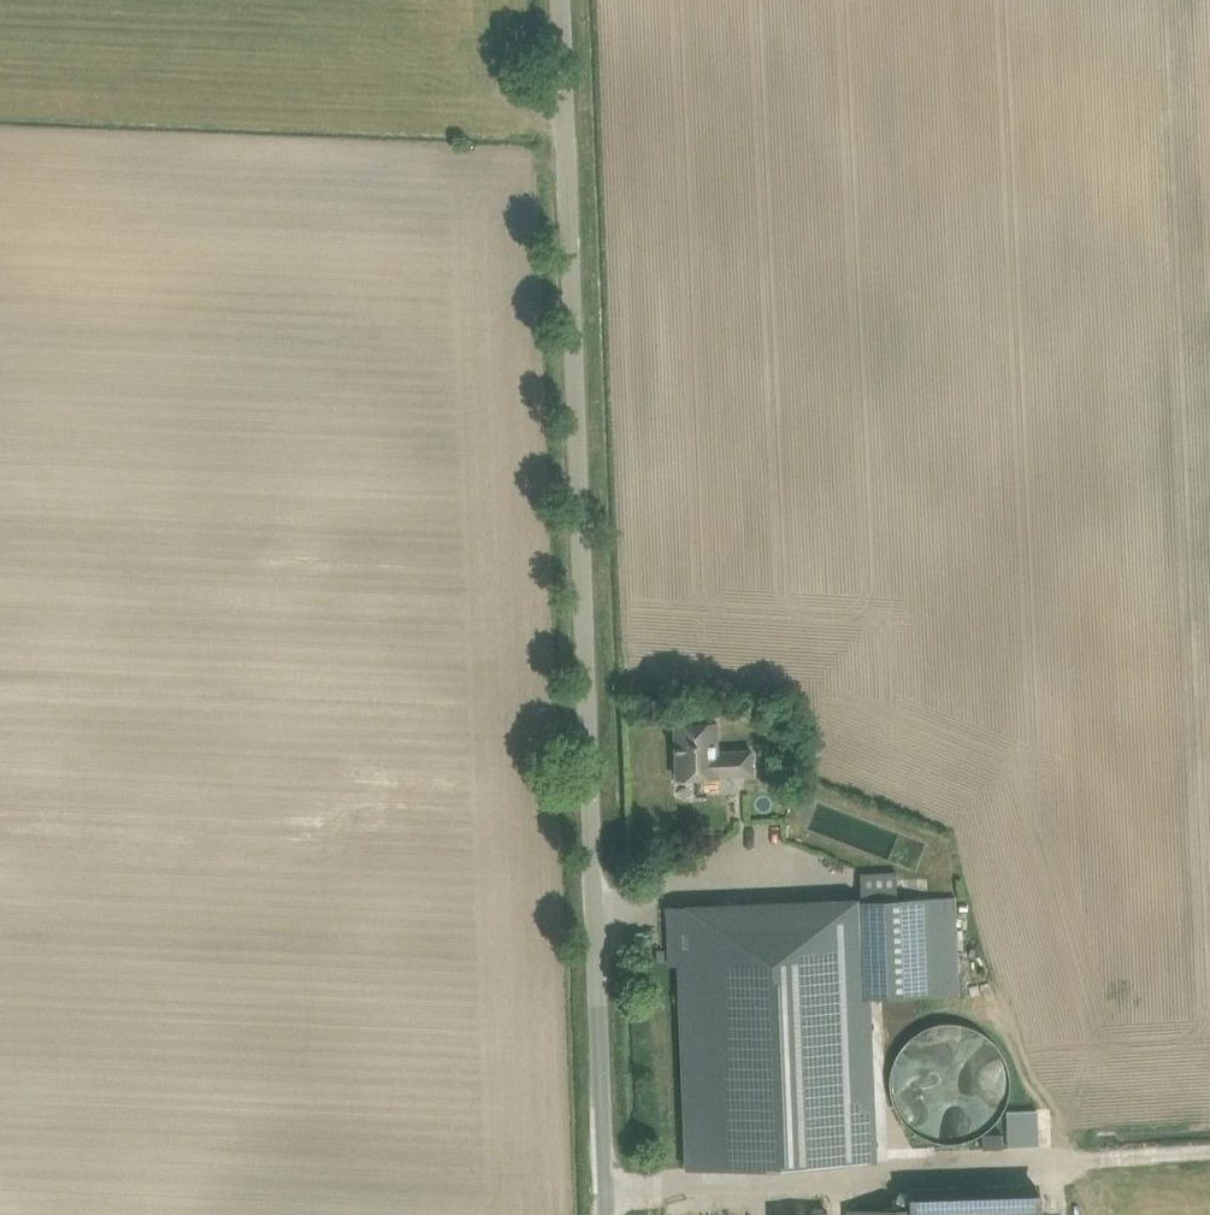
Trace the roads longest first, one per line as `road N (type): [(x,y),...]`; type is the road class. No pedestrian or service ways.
road 1 (unclassified): [(607,1214),(562,0)]

